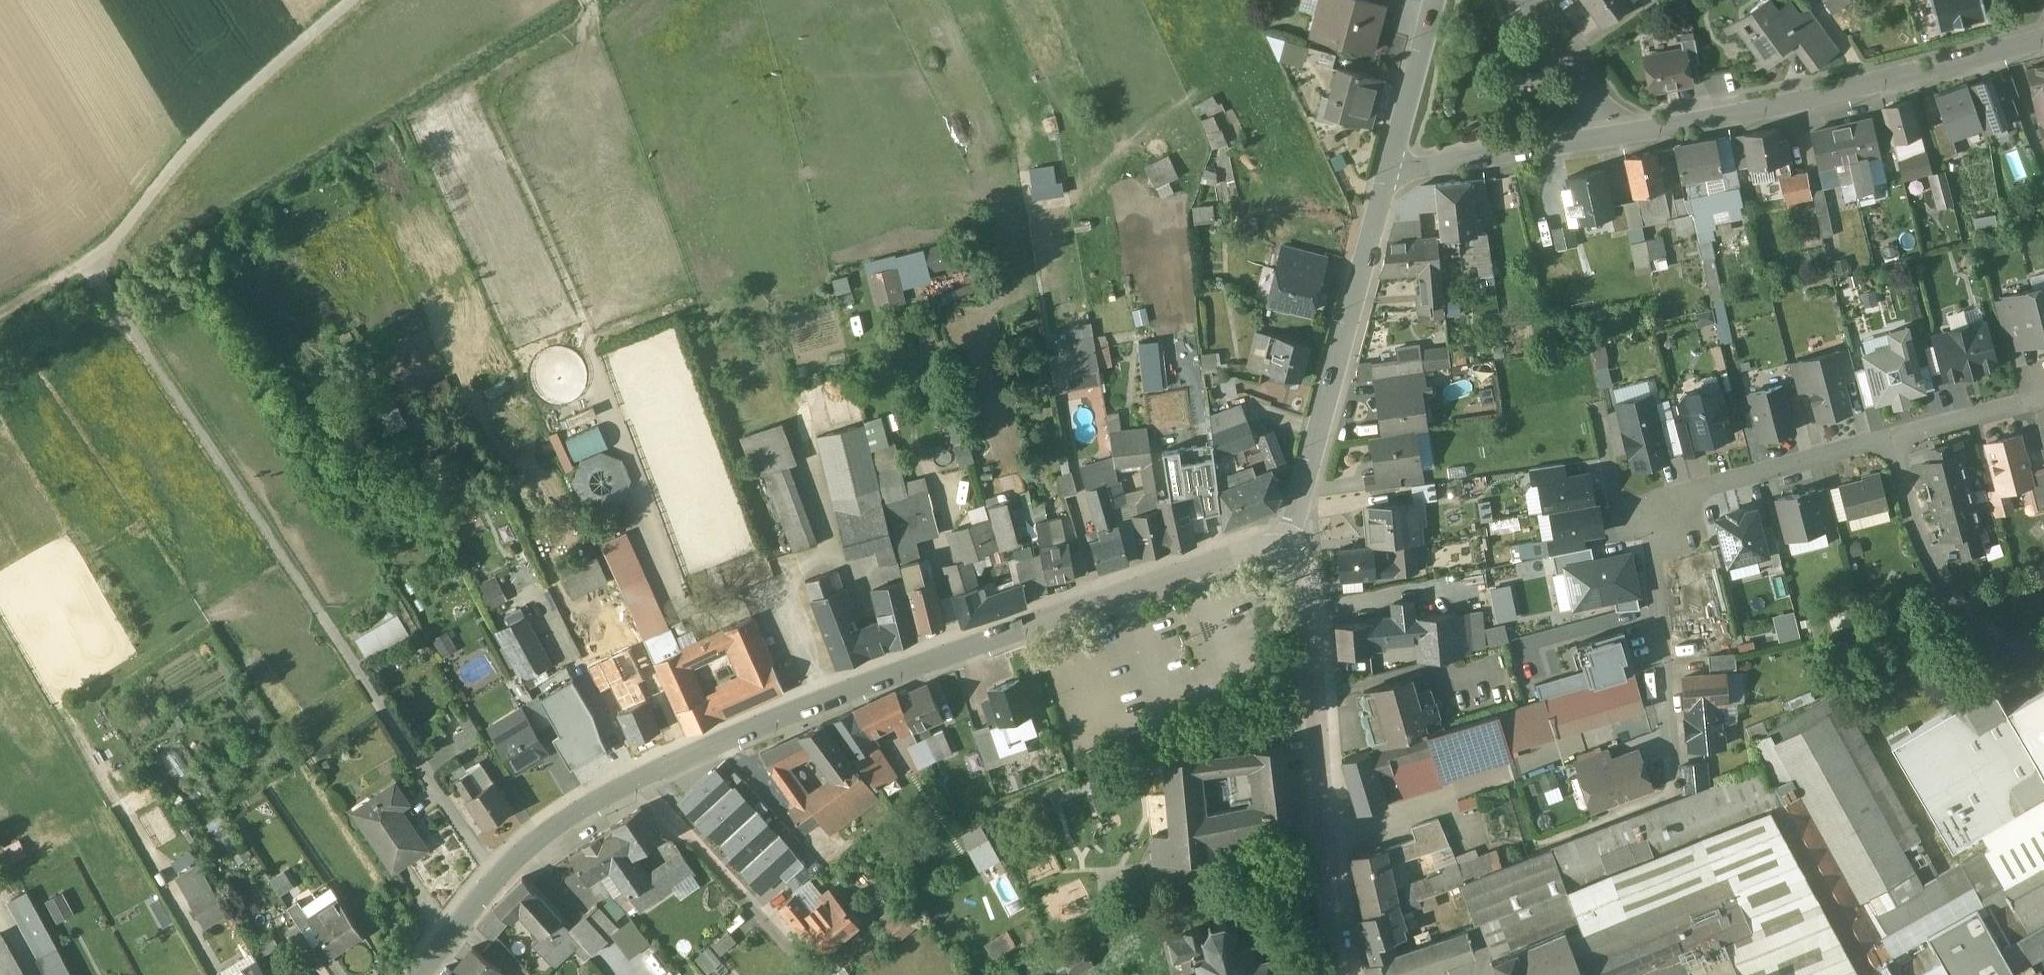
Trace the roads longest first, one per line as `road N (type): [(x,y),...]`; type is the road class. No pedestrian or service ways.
road 1 (track): [(499,885),(89,269)]
road 2 (residential): [(1285,553),(1232,559),(994,641),(636,785)]
road 3 (residential): [(1901,437),(1647,505),(1670,749)]
road 4 (residential): [(1607,143),(1802,106),(2043,41)]
road 5 (residential): [(1285,553),(1305,582),(1319,818),(1341,974)]
road 6 (residential): [(1388,173),(1285,553)]
road 7 (track): [(89,269),(187,147),(358,0)]
road 8 (residential): [(636,785),(526,857),(424,974)]
road 9 (residential): [(2043,650),(1991,632),(1963,594),(1924,522),(1901,437)]
road 10 (residential): [(636,785),(808,974)]
road 11 (residential): [(1607,143),(1407,177),(1388,173)]
road 12 (residential): [(1435,0),(1388,173)]
road 13 (residential): [(1607,143),(1605,123),(1520,0)]
road 14 (residential): [(2043,401),(1901,437)]

